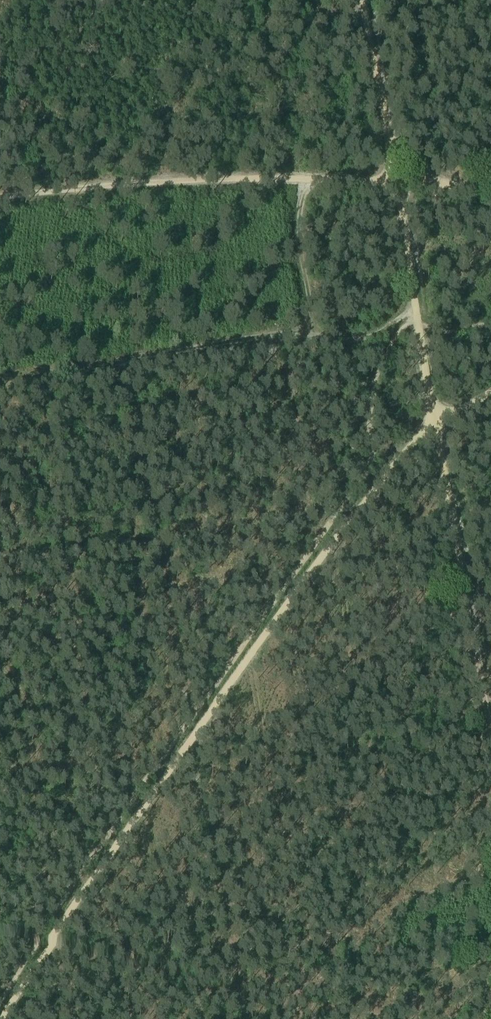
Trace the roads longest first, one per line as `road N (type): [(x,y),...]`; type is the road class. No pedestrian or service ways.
road 1 (track): [(0,1009),(304,577),(436,423)]
road 2 (track): [(0,197),(212,180),(398,181)]
road 3 (track): [(313,336),(0,386)]
road 4 (track): [(490,688),(436,423)]
road 5 (track): [(436,423),(398,181)]
road 6 (track): [(398,181),(369,0)]
road 7 (track): [(313,336),(300,239),(310,180)]

